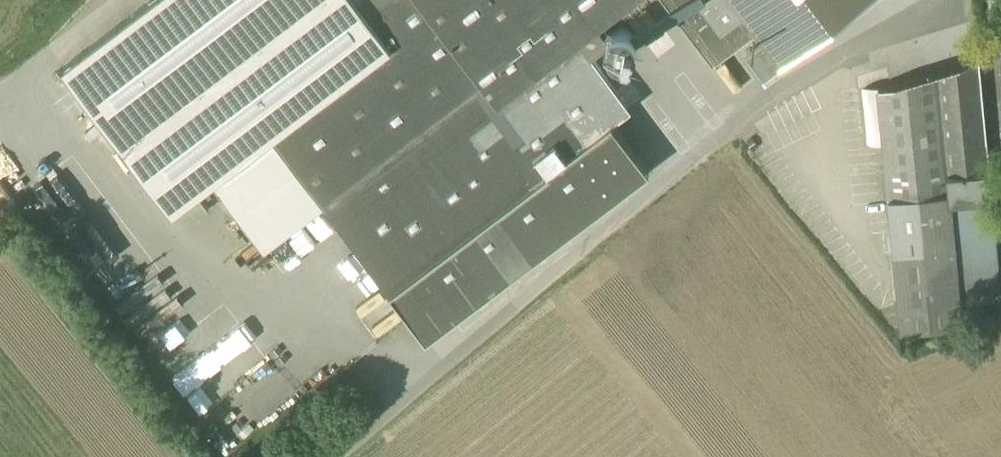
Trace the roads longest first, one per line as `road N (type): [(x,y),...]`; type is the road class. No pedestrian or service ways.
road 1 (track): [(941,0),(781,85),(341,456)]

